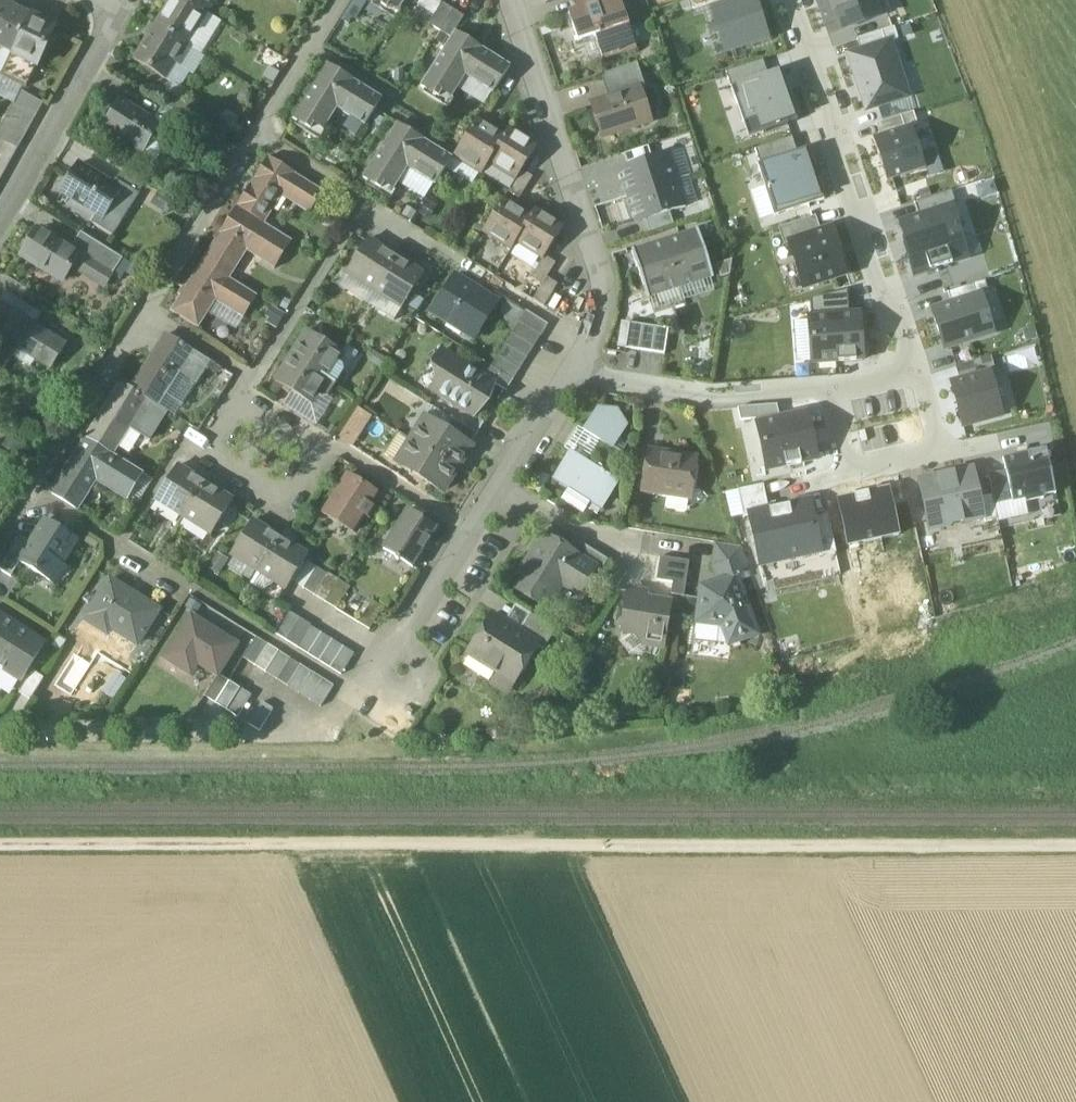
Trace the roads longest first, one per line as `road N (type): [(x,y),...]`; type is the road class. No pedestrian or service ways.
road 1 (residential): [(257,135),(33,490)]
road 2 (residential): [(783,0),(919,379)]
road 3 (residential): [(257,135),(585,344)]
road 4 (residential): [(507,0),(597,288),(585,344)]
road 5 (residential): [(833,390),(707,400),(566,378)]
road 6 (residential): [(245,396),(202,465),(286,517),(329,448)]
road 7 (residential): [(122,4),(0,220)]
road 8 (residential): [(242,622),(33,490)]
road 9 (residential): [(833,390),(847,470),(936,450),(919,379)]
road 10 (residential): [(470,535),(398,671),(354,691)]
road 11 (residential): [(329,448),(470,535)]
road 12 (residential): [(342,0),(257,135)]
road 13 (residential): [(500,485),(576,534),(617,546)]
road 14 (residential): [(566,378),(500,485)]

